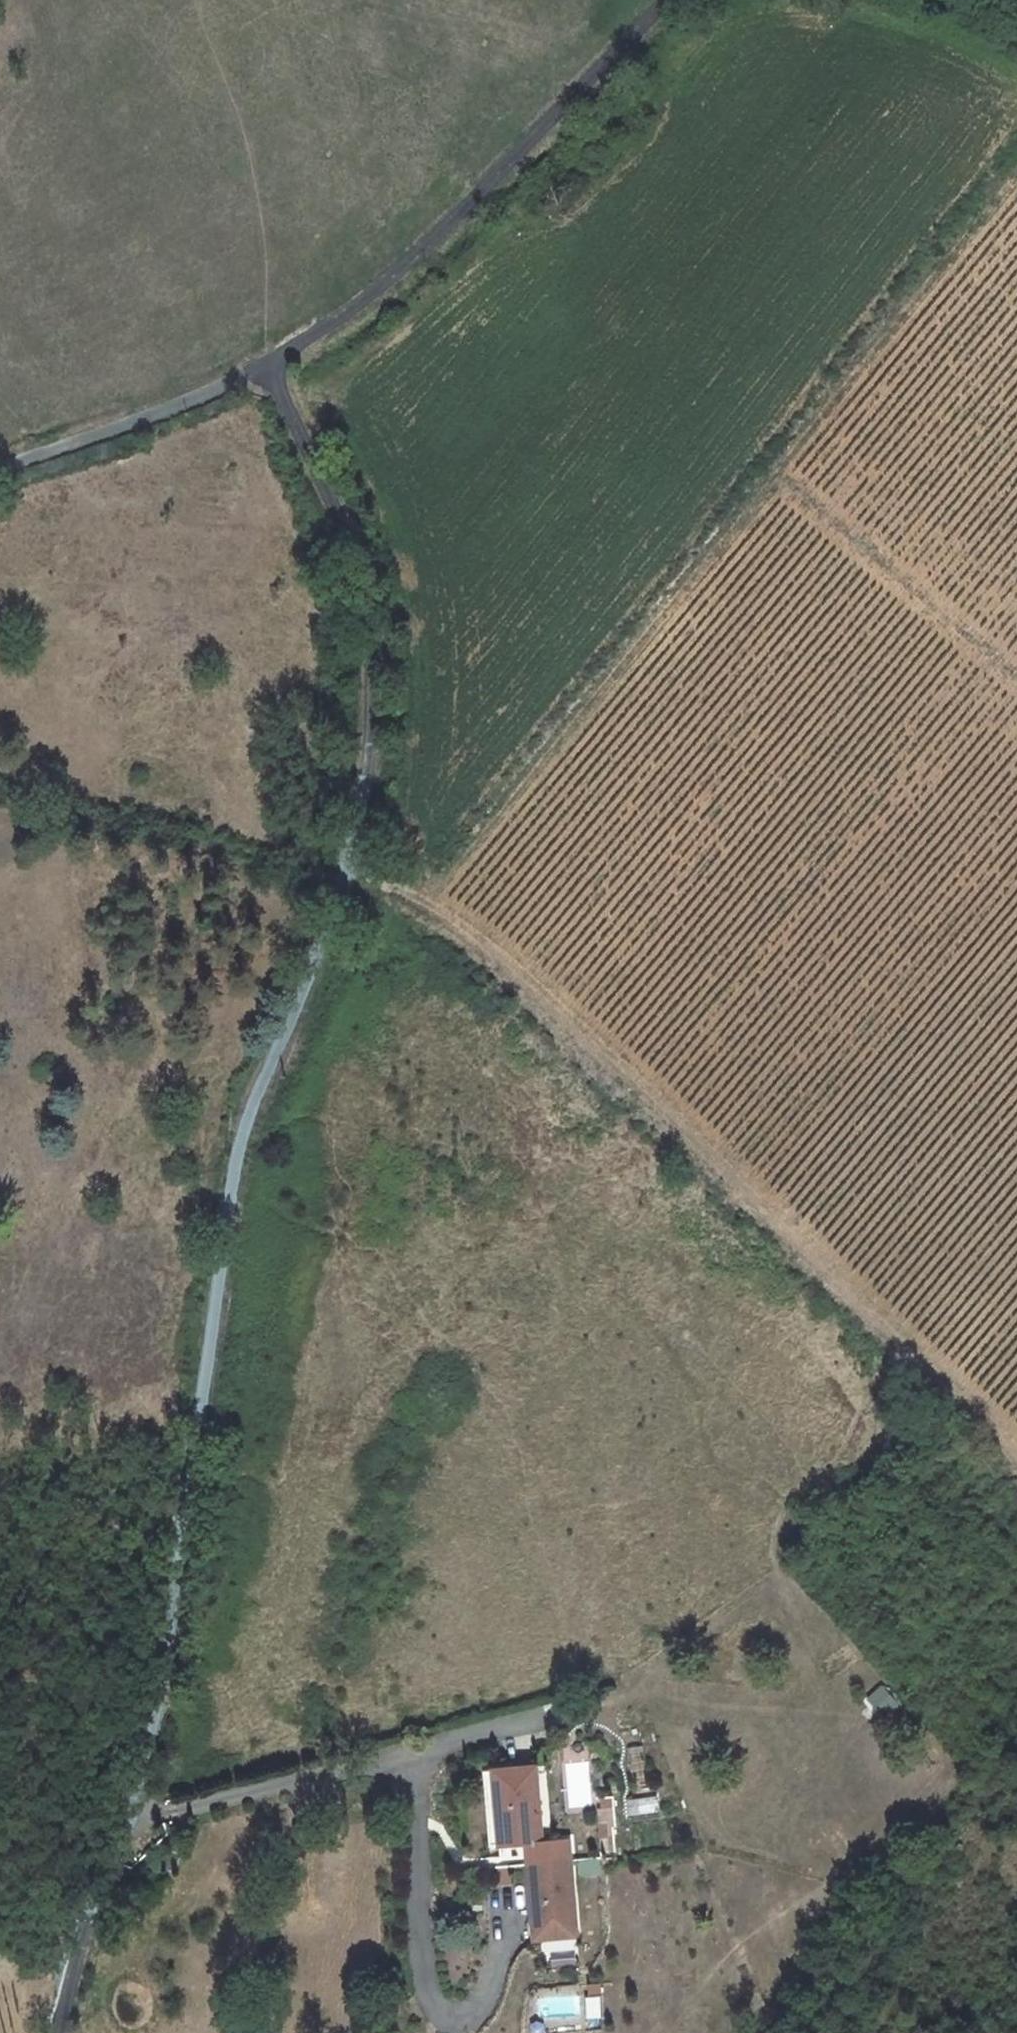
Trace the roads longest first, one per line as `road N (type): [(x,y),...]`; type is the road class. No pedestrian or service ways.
road 1 (unclassified): [(277,361),(347,519),(372,615),(371,749),(353,847),(309,981),(239,1151),(133,1826),(107,1872),(61,2032)]
road 2 (unclassified): [(666,0),(434,245),(359,311),(277,361)]
road 3 (unclassified): [(277,361),(140,420),(0,467)]

